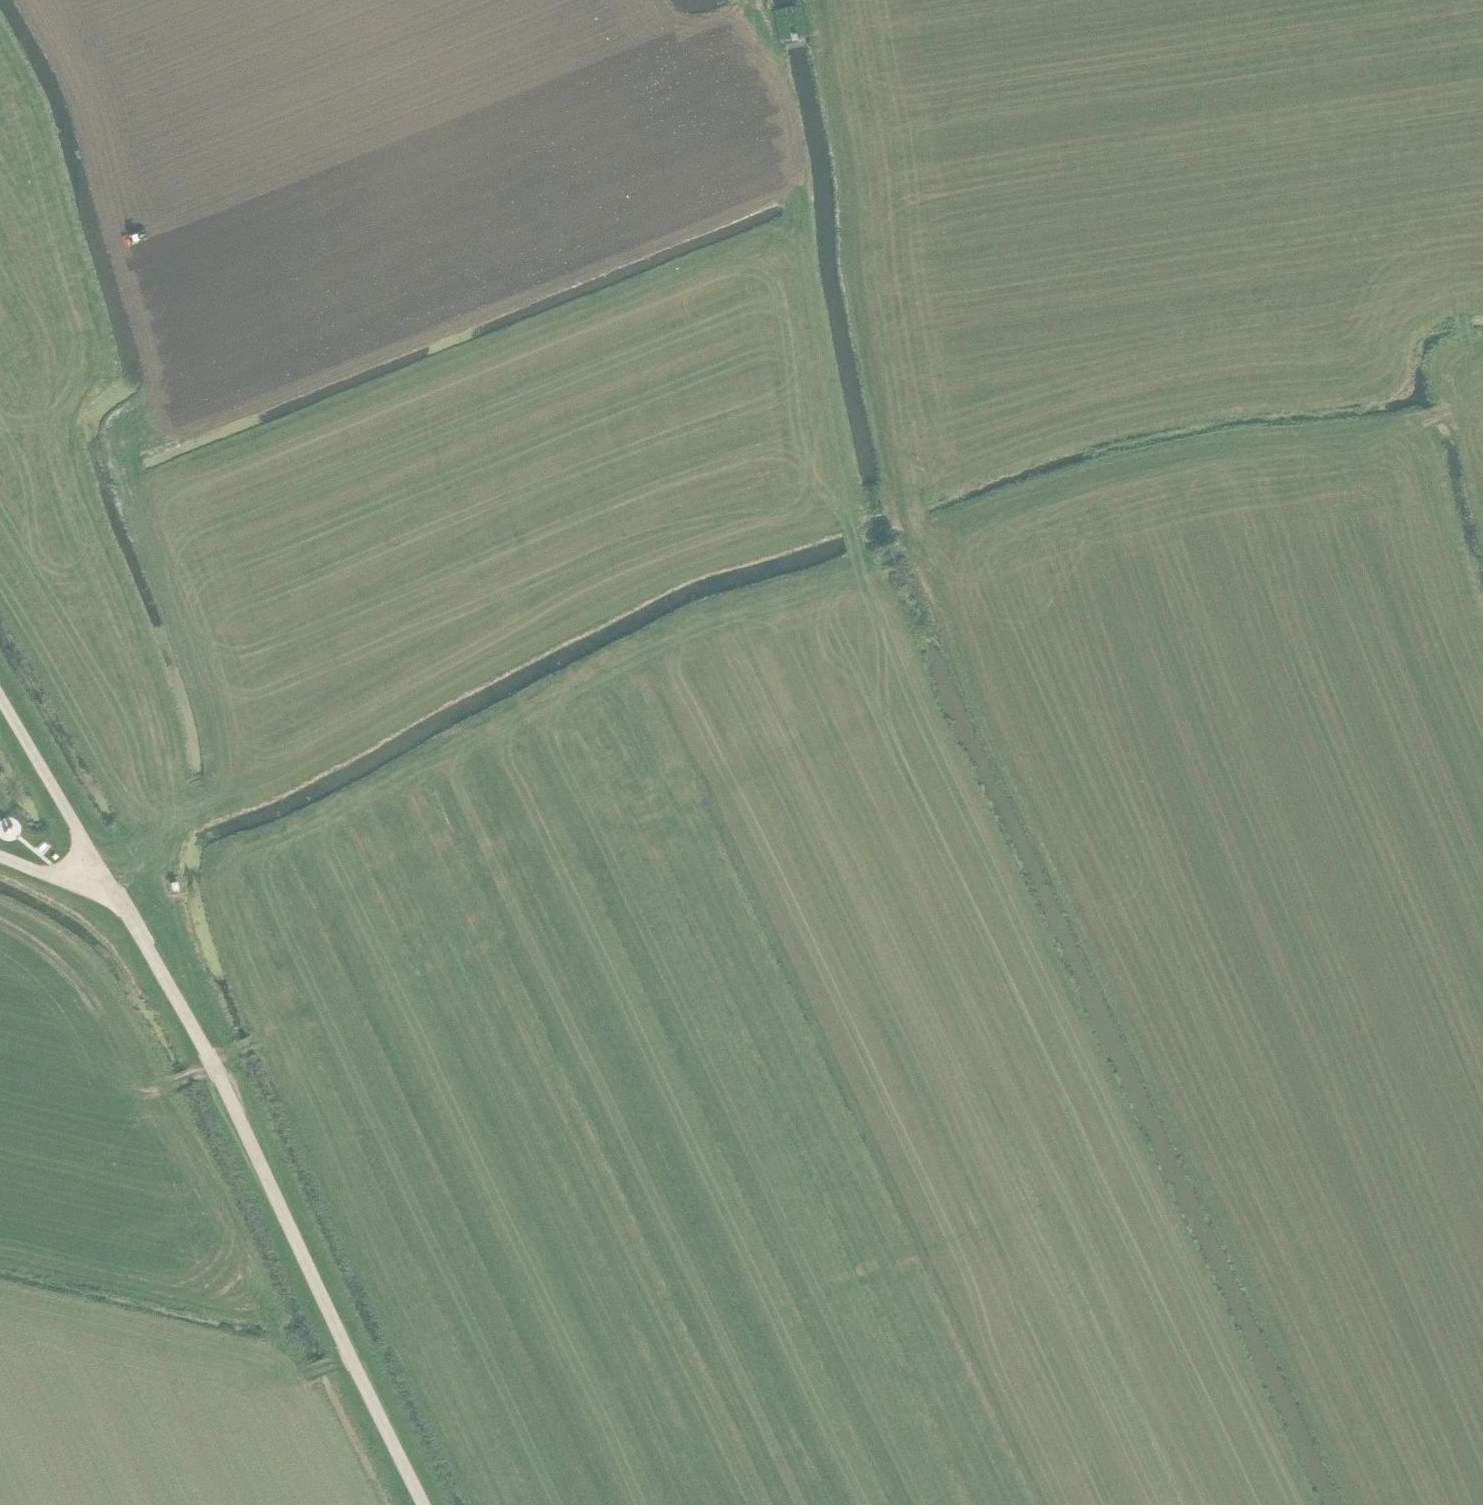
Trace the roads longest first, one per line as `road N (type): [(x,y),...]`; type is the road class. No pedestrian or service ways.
road 1 (unclassified): [(424,1504),(221,1082),(98,866)]
road 2 (unclassified): [(98,866),(0,699)]

